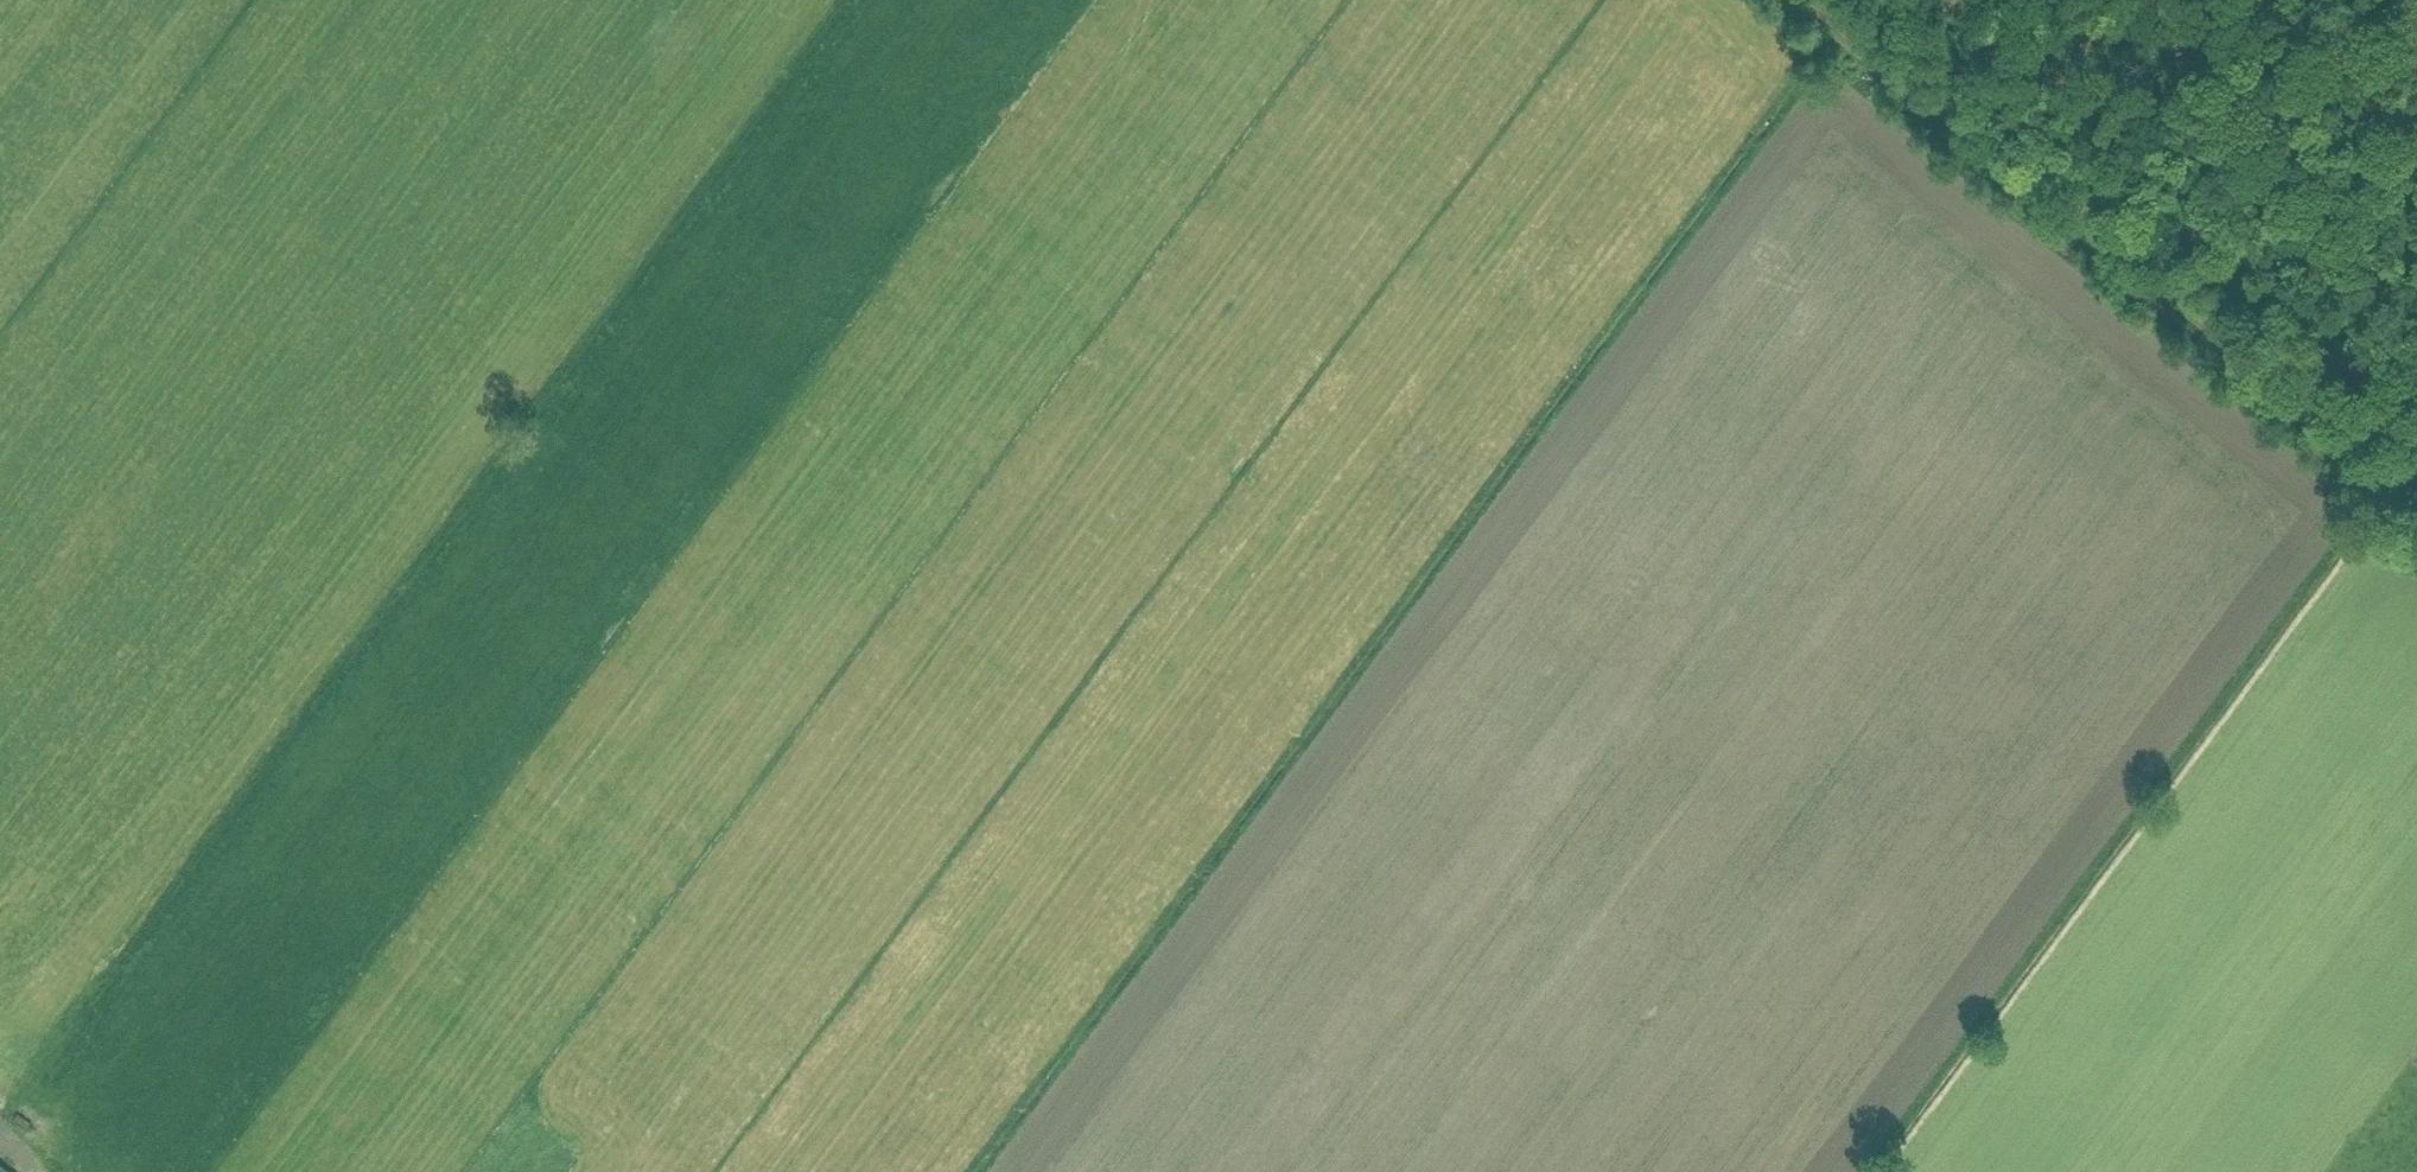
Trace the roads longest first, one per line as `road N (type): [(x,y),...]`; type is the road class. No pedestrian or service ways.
road 1 (track): [(2416,485),(2299,412),(1803,0)]

